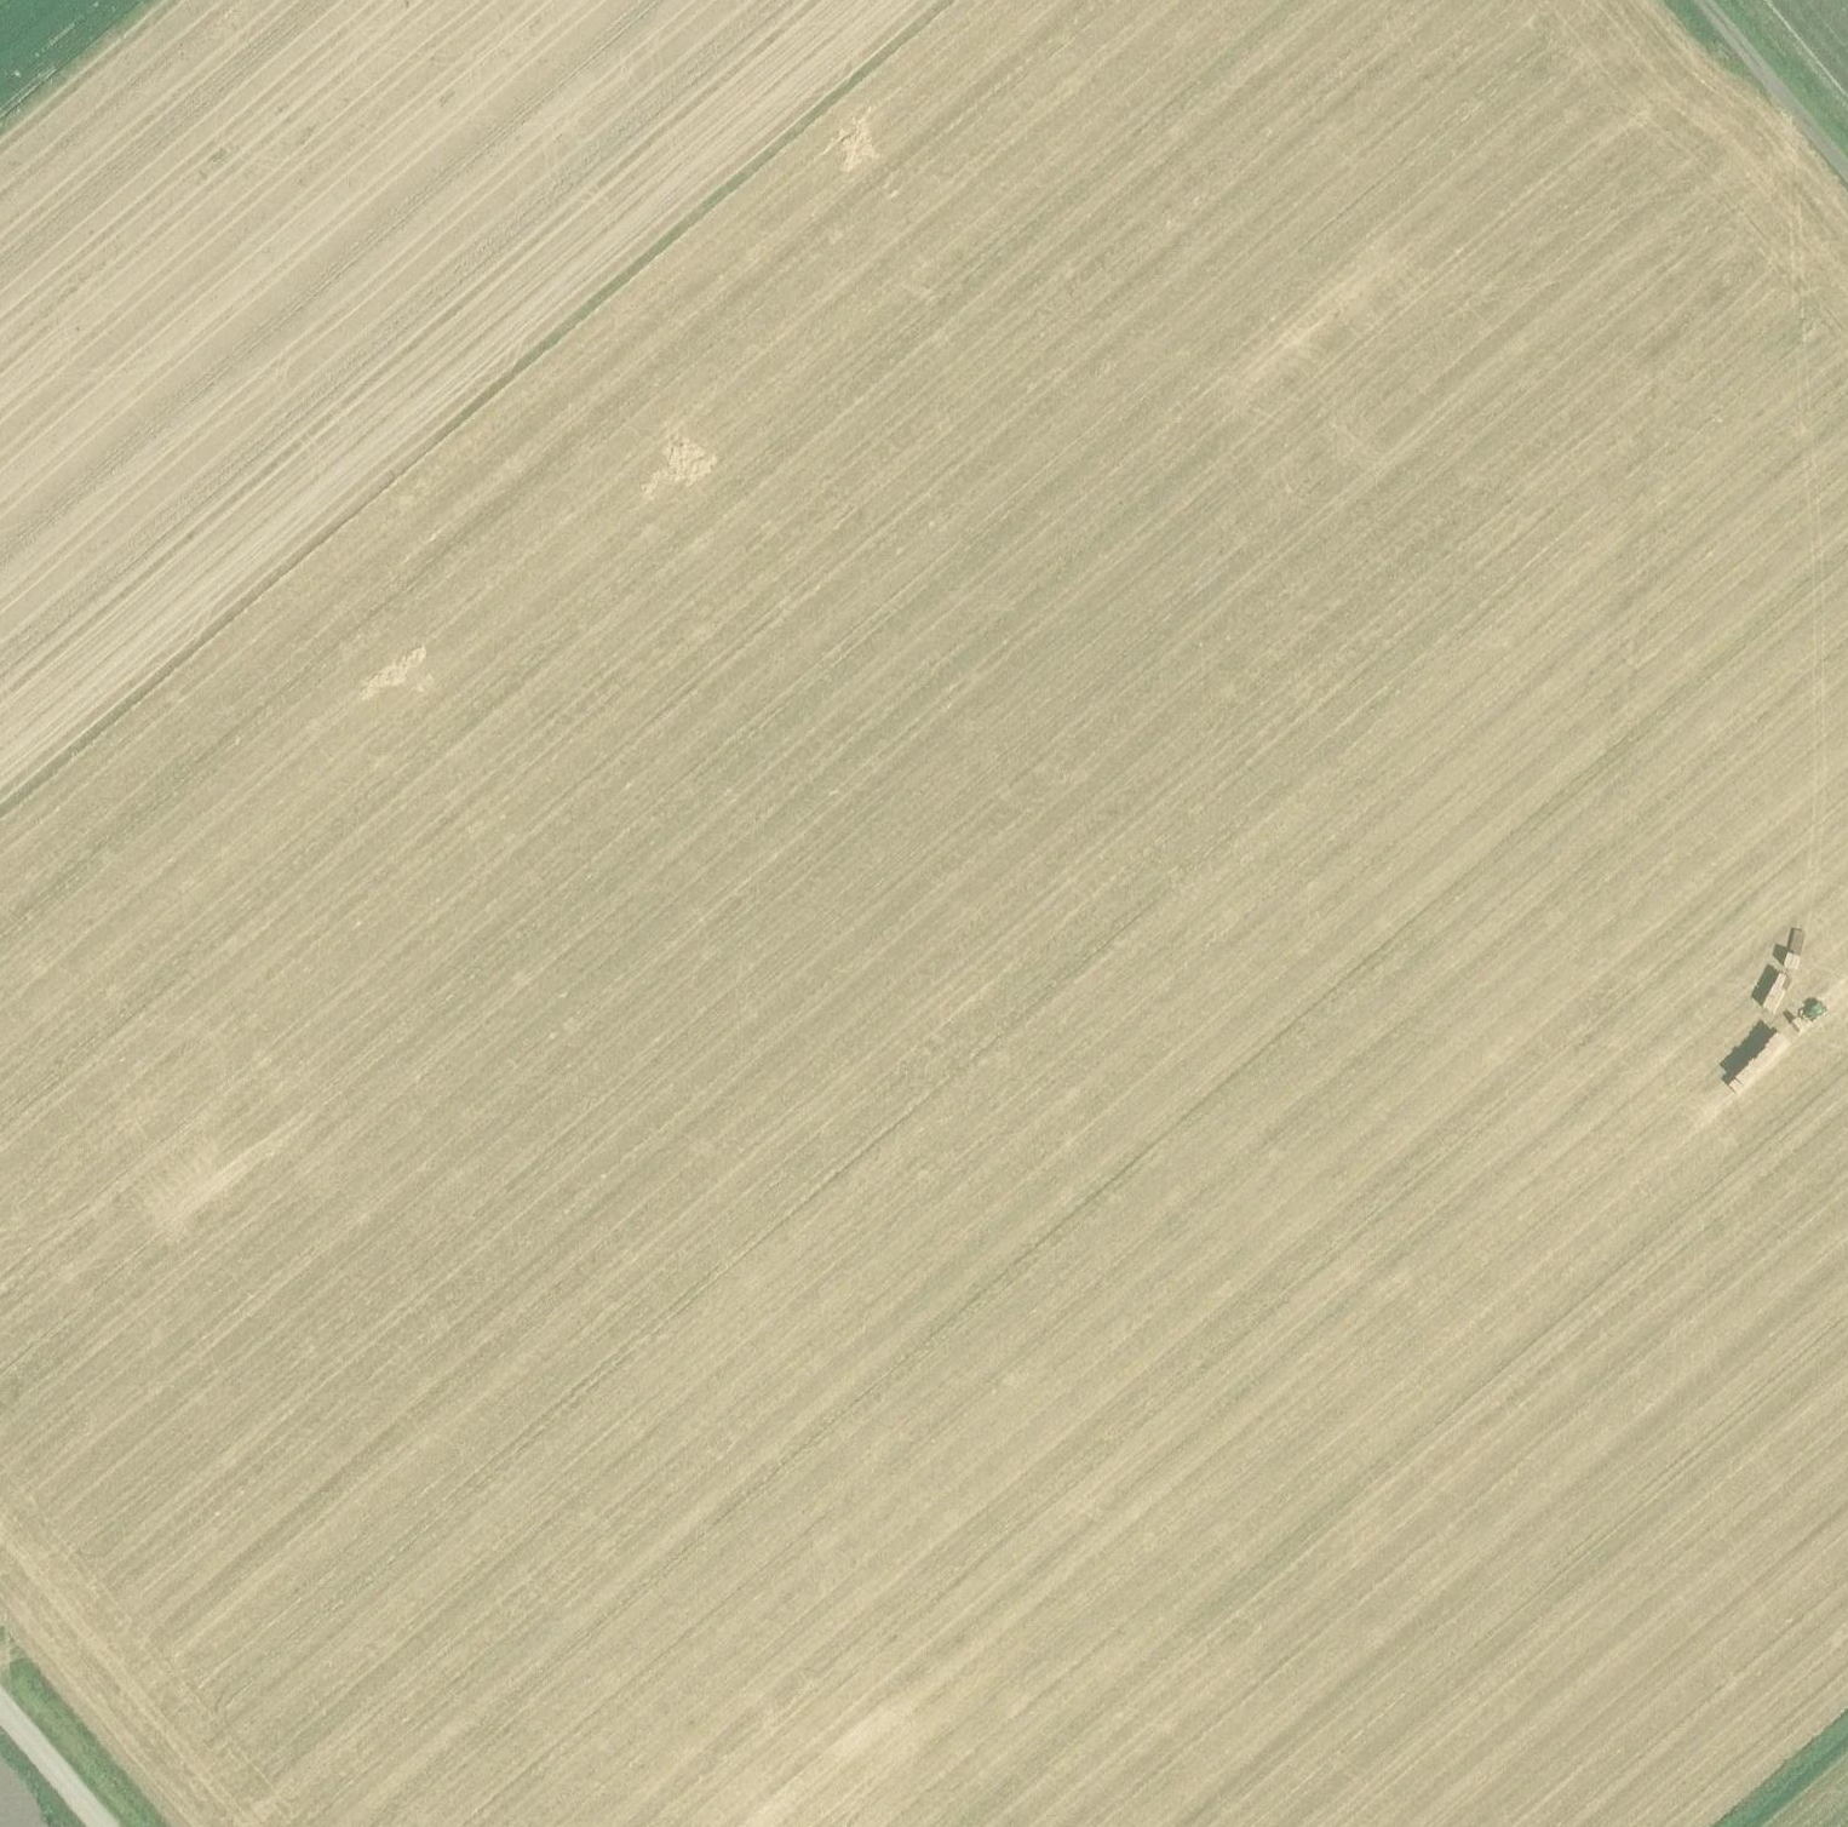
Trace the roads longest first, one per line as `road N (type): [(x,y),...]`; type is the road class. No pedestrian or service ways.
road 1 (track): [(1847,174),(1695,0)]
road 2 (unclassified): [(101,1826),(0,1708)]

